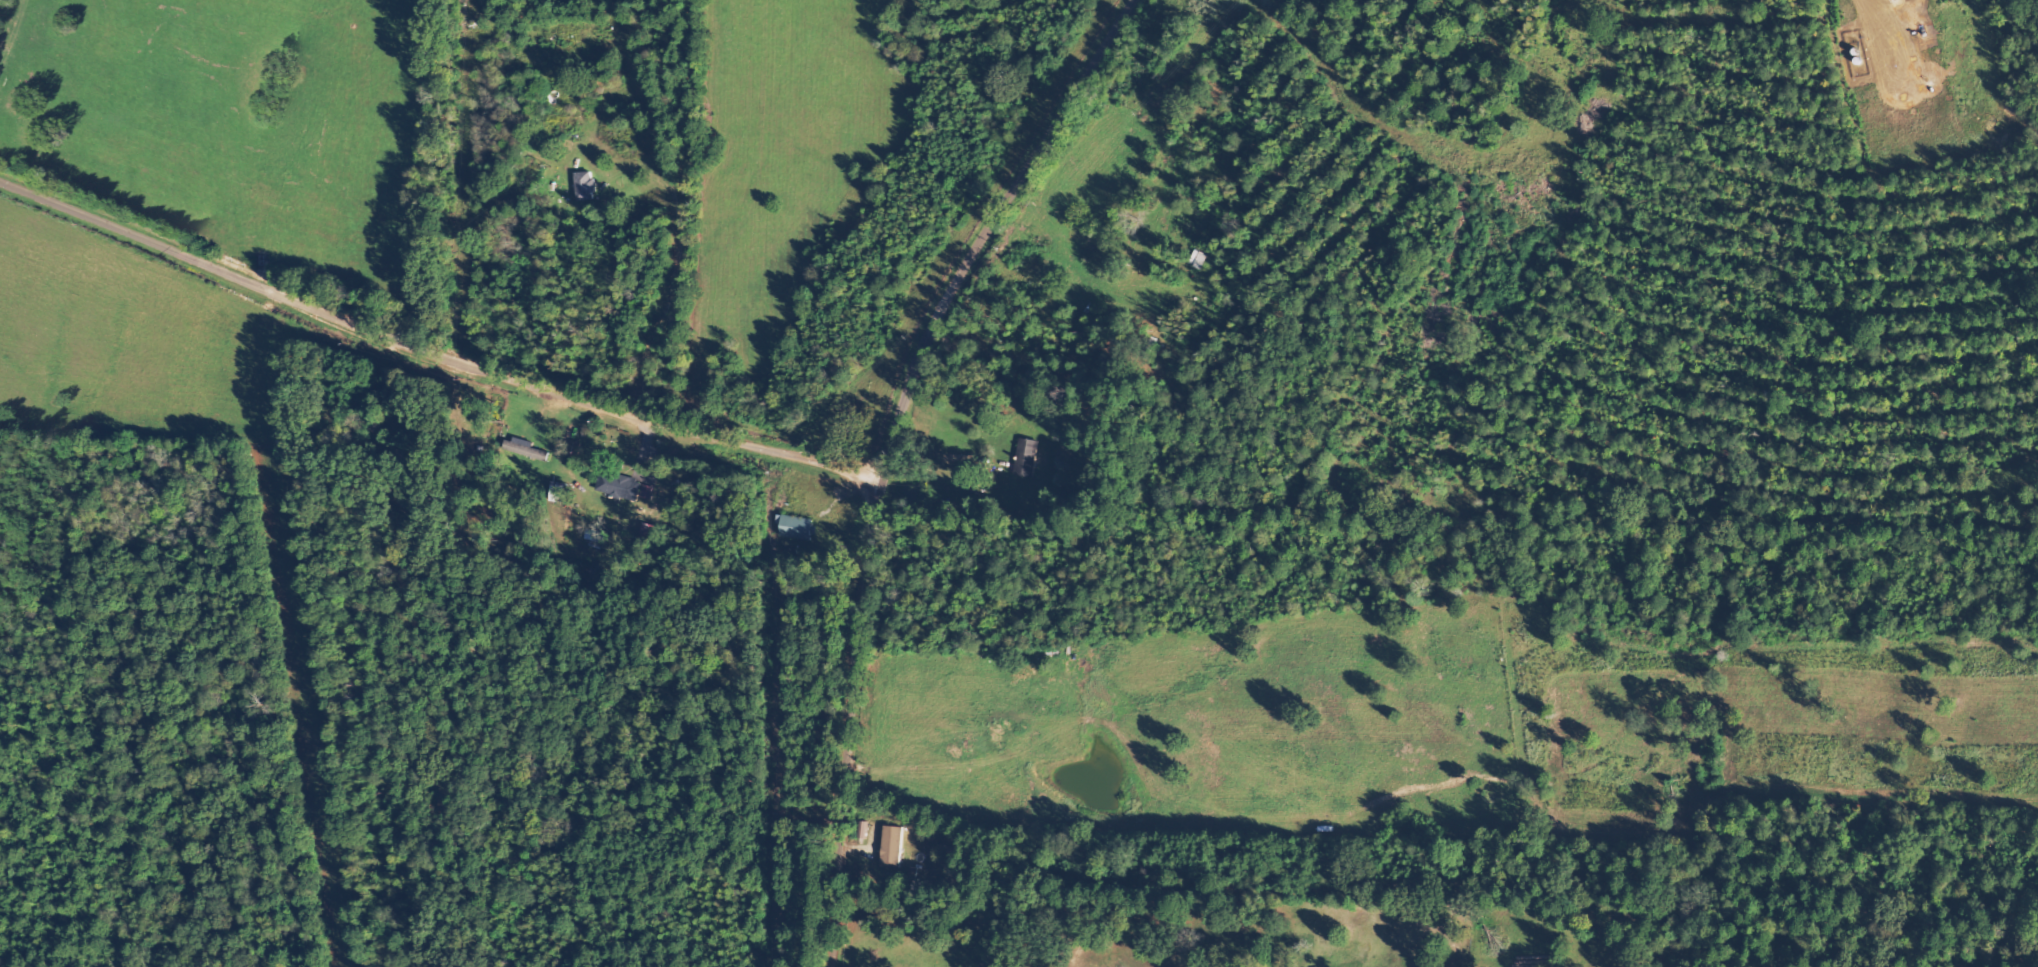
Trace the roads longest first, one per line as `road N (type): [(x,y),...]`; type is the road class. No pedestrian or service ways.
road 1 (residential): [(811,966),(866,480),(931,340),(1155,0)]
road 2 (residential): [(866,480),(451,385),(0,211)]
road 3 (residential): [(734,450),(758,243),(752,0)]

